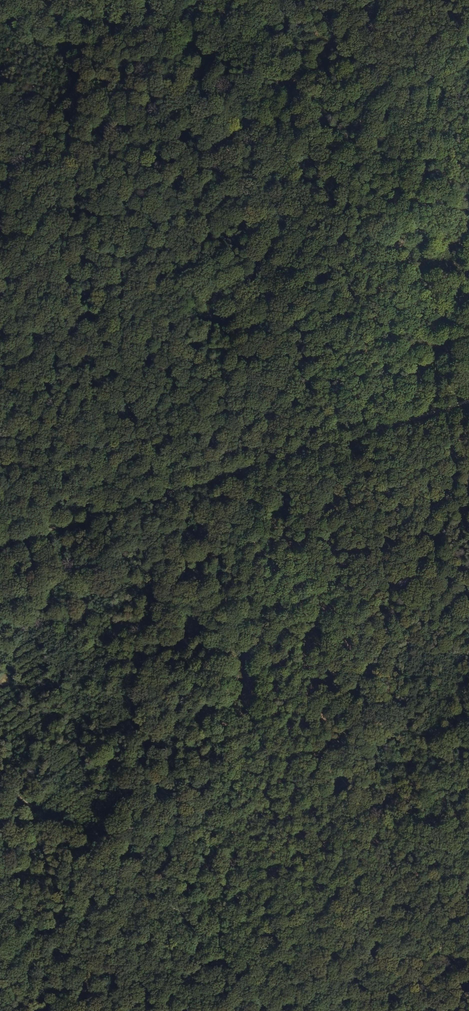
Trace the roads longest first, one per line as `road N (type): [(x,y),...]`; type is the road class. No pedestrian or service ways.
road 1 (track): [(0,540),(436,416)]
road 2 (track): [(436,416),(368,804)]
road 3 (track): [(183,488),(125,793),(95,855)]
road 4 (track): [(197,0),(279,86),(468,226)]
road 5 (track): [(368,804),(46,821)]
road 6 (track): [(95,855),(313,1010)]
road 7 (track): [(219,1010),(265,975),(321,949),(384,936),(425,949)]
road 8 (track): [(368,804),(341,945)]
road 9 (track): [(468,974),(425,949),(364,1010)]

